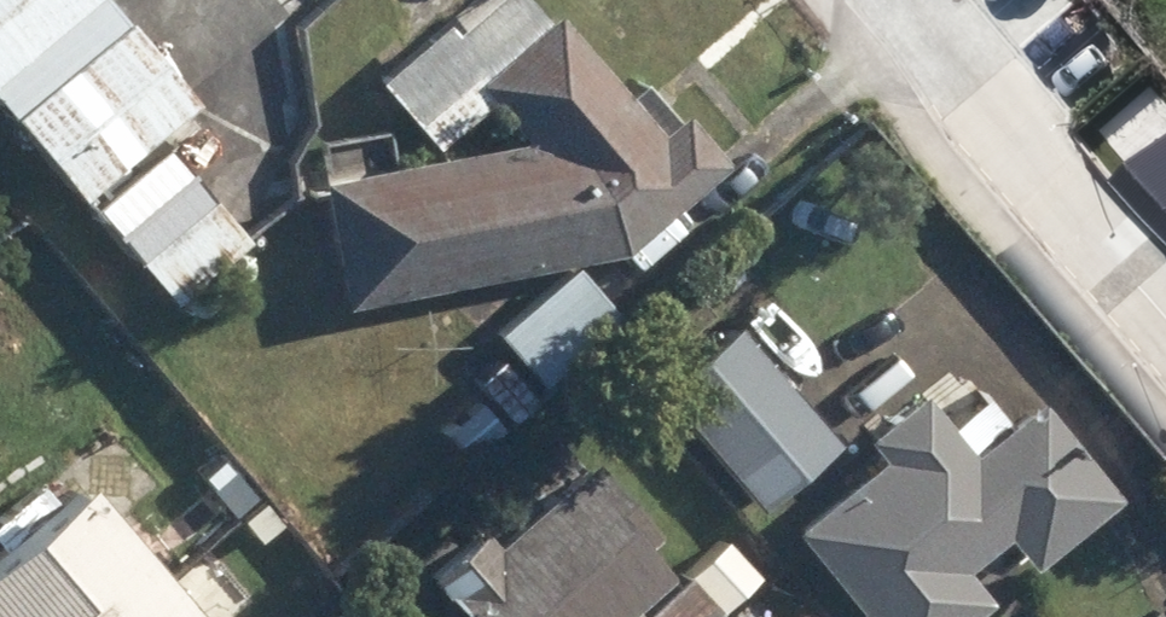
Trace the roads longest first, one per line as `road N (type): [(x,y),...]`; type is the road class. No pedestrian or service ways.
road 1 (residential): [(1165,308),(897,0)]

